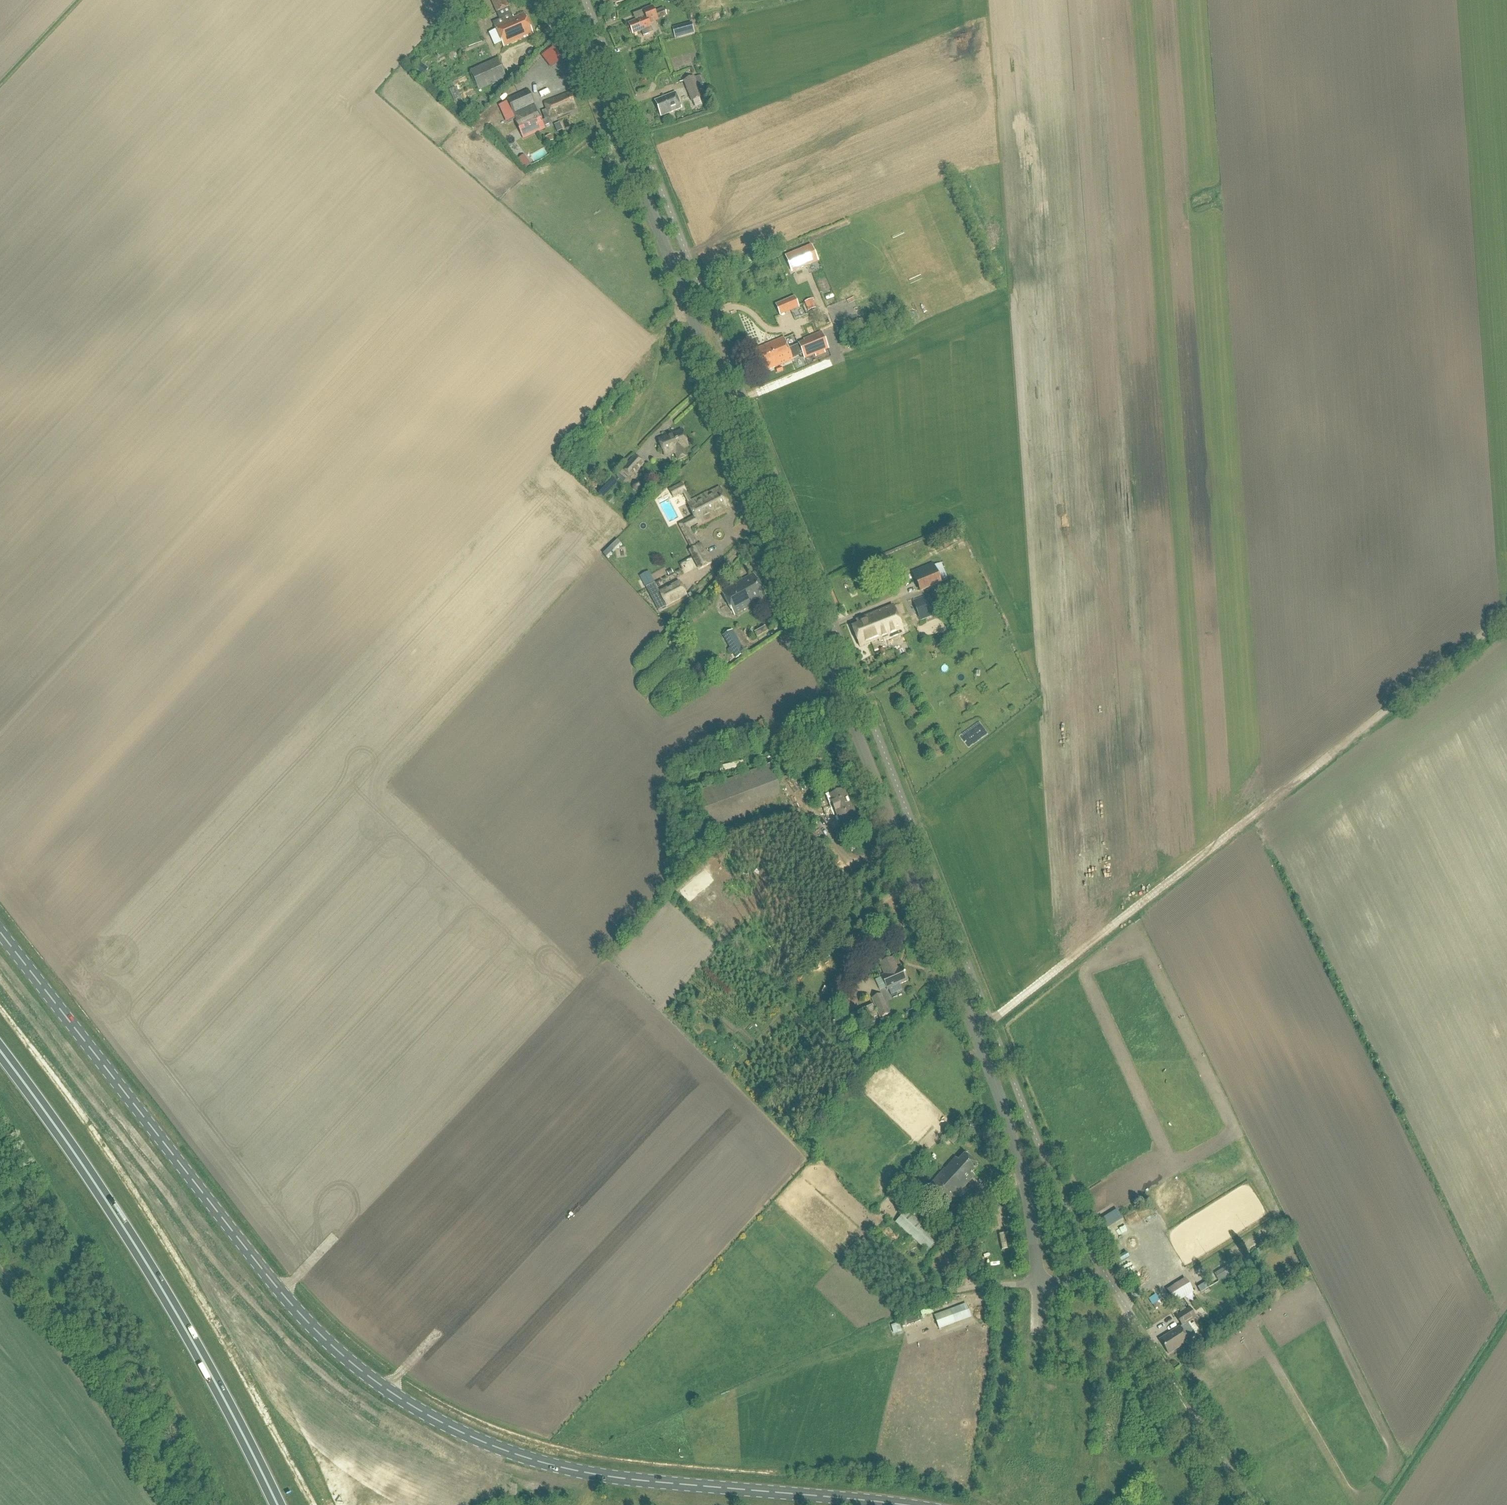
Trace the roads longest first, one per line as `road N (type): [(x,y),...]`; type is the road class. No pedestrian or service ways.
road 1 (unclassified): [(1037,1285),(1023,1175),(1006,1115),(567,0)]
road 2 (secondary): [(893,1504),(623,1480),(538,1463),(437,1421),(339,1353),(271,1283),(0,934)]
road 3 (track): [(1506,614),(989,1021)]
road 4 (trunk): [(274,1504),(156,1283),(0,1054)]
road 5 (unclassified): [(1037,1285),(1106,1282),(1170,1377)]

